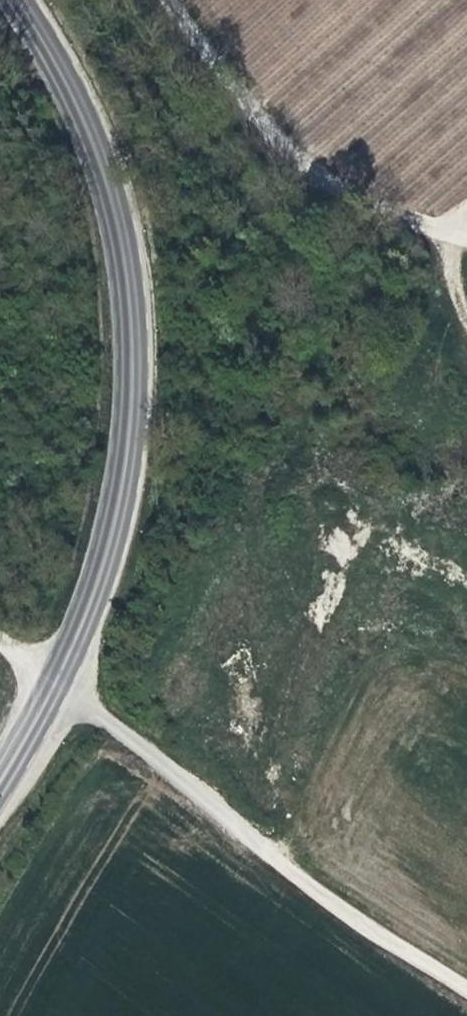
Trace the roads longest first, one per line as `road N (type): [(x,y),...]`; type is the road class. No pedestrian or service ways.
road 1 (primary): [(54,686),(107,551),(130,427),(133,353),(128,281),(97,149),(16,0)]
road 2 (track): [(54,686),(262,852),(466,985)]
road 3 (track): [(466,233),(372,212),(257,122),(170,0)]

